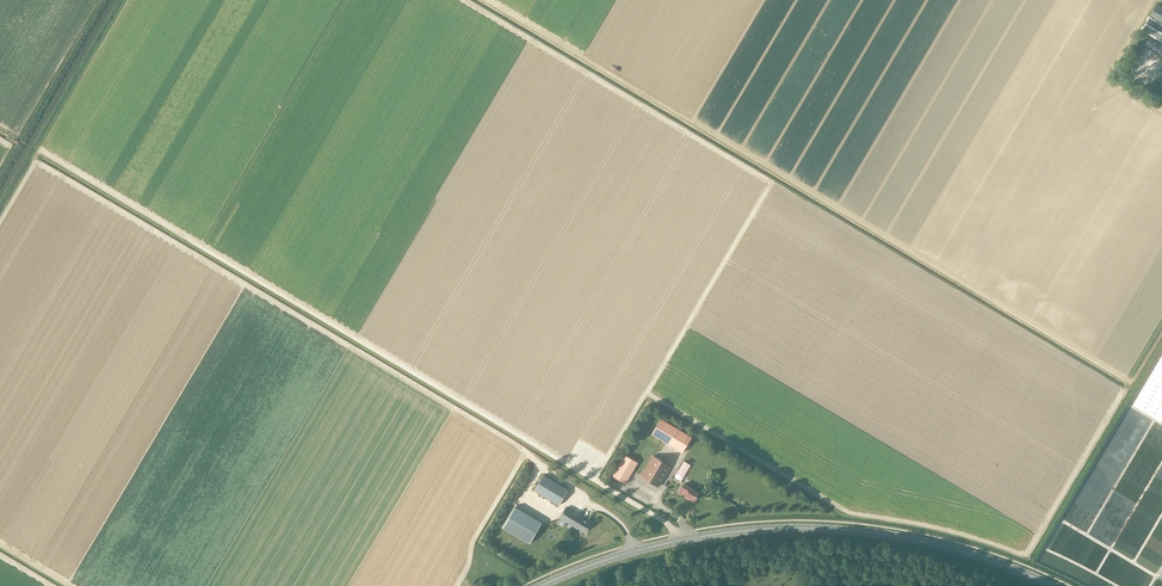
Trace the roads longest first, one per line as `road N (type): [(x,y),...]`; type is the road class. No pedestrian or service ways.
road 1 (primary): [(541,585),(666,544),(796,528),(935,544),(1053,585)]

